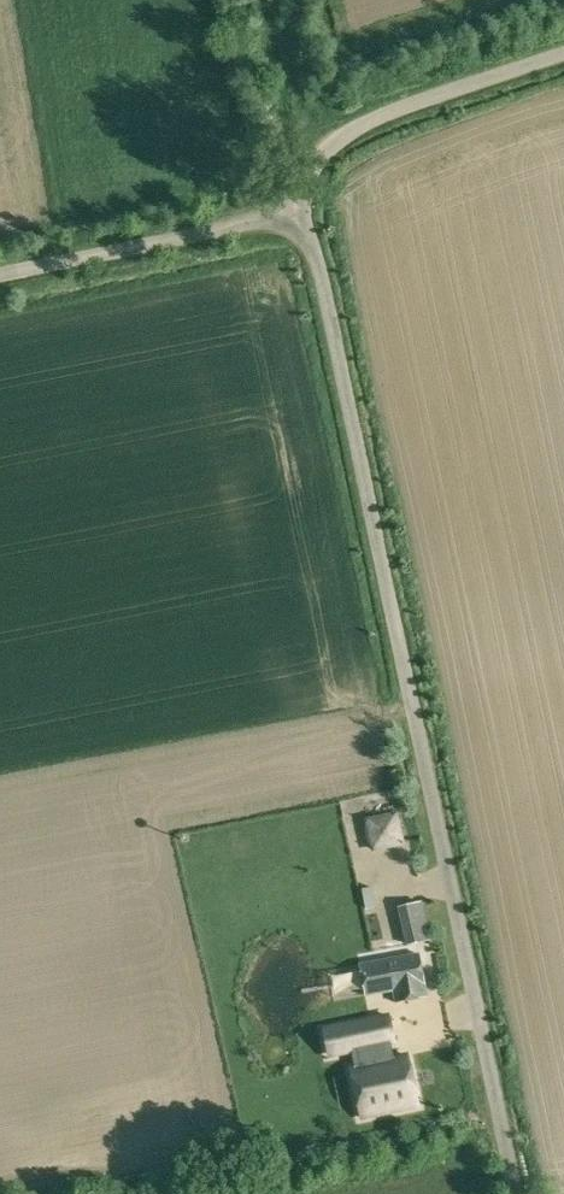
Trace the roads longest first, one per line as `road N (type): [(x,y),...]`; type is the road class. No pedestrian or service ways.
road 1 (unclassified): [(514,1193),(299,212)]
road 2 (unclassified): [(299,212),(303,182),(347,132),(563,54)]
road 3 (unclassified): [(0,272),(299,212)]

